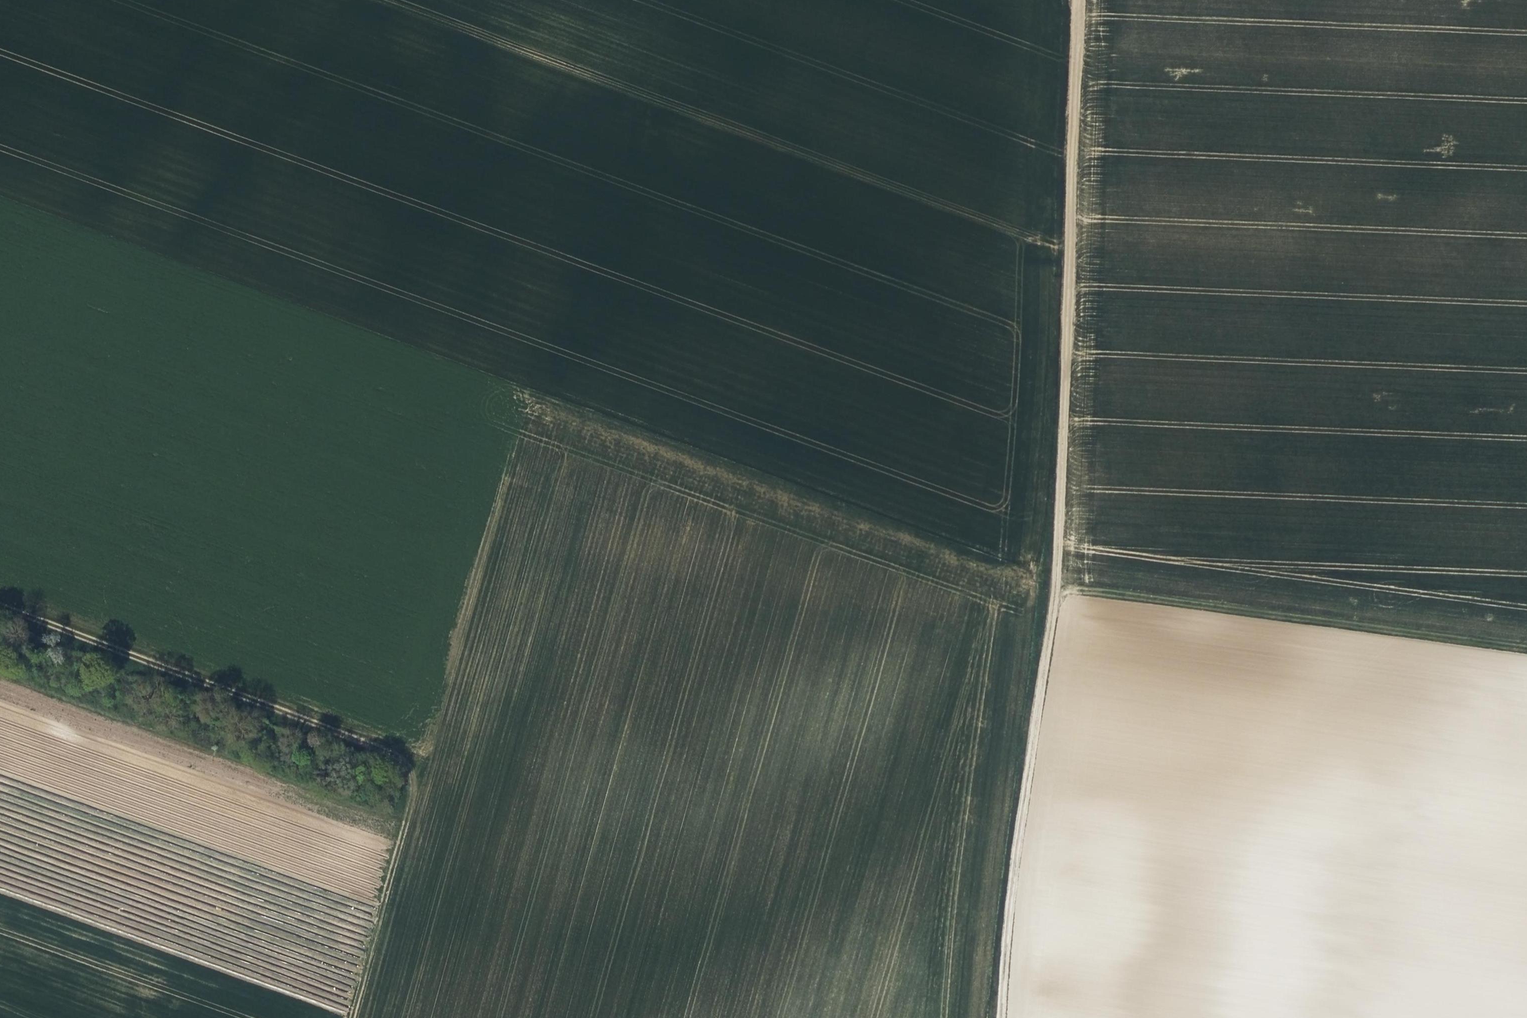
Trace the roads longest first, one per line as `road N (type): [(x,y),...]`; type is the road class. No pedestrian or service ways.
road 1 (track): [(1076,0),(1055,582),(998,1017)]
road 2 (track): [(0,607),(405,766),(414,783),(410,816),(354,1017)]
road 3 (track): [(1055,582),(1526,646)]

